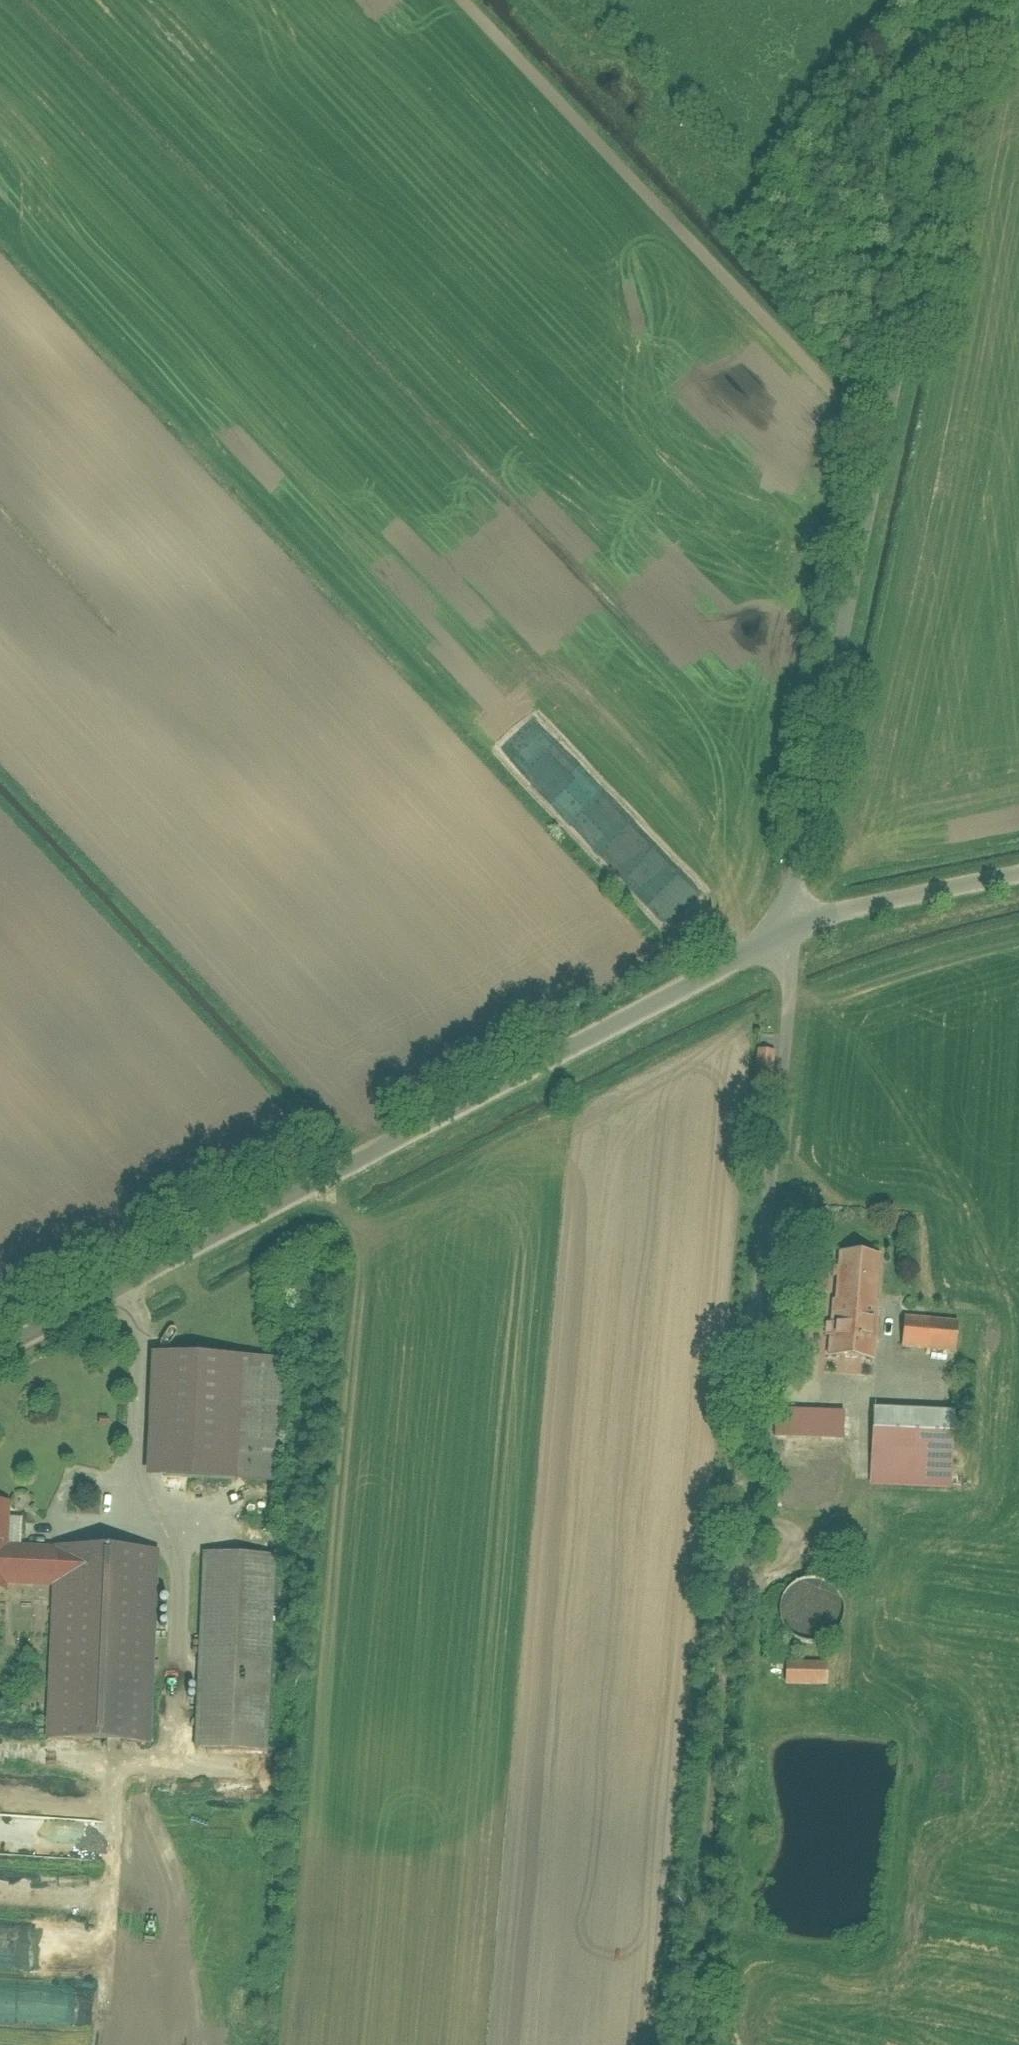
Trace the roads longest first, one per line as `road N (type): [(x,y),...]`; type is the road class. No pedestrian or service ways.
road 1 (unclassified): [(792,925),(973,0)]
road 2 (unclassified): [(792,925),(0,1347)]
road 3 (unclassified): [(742,1459),(792,925)]
road 4 (unclassified): [(1018,877),(792,925)]

